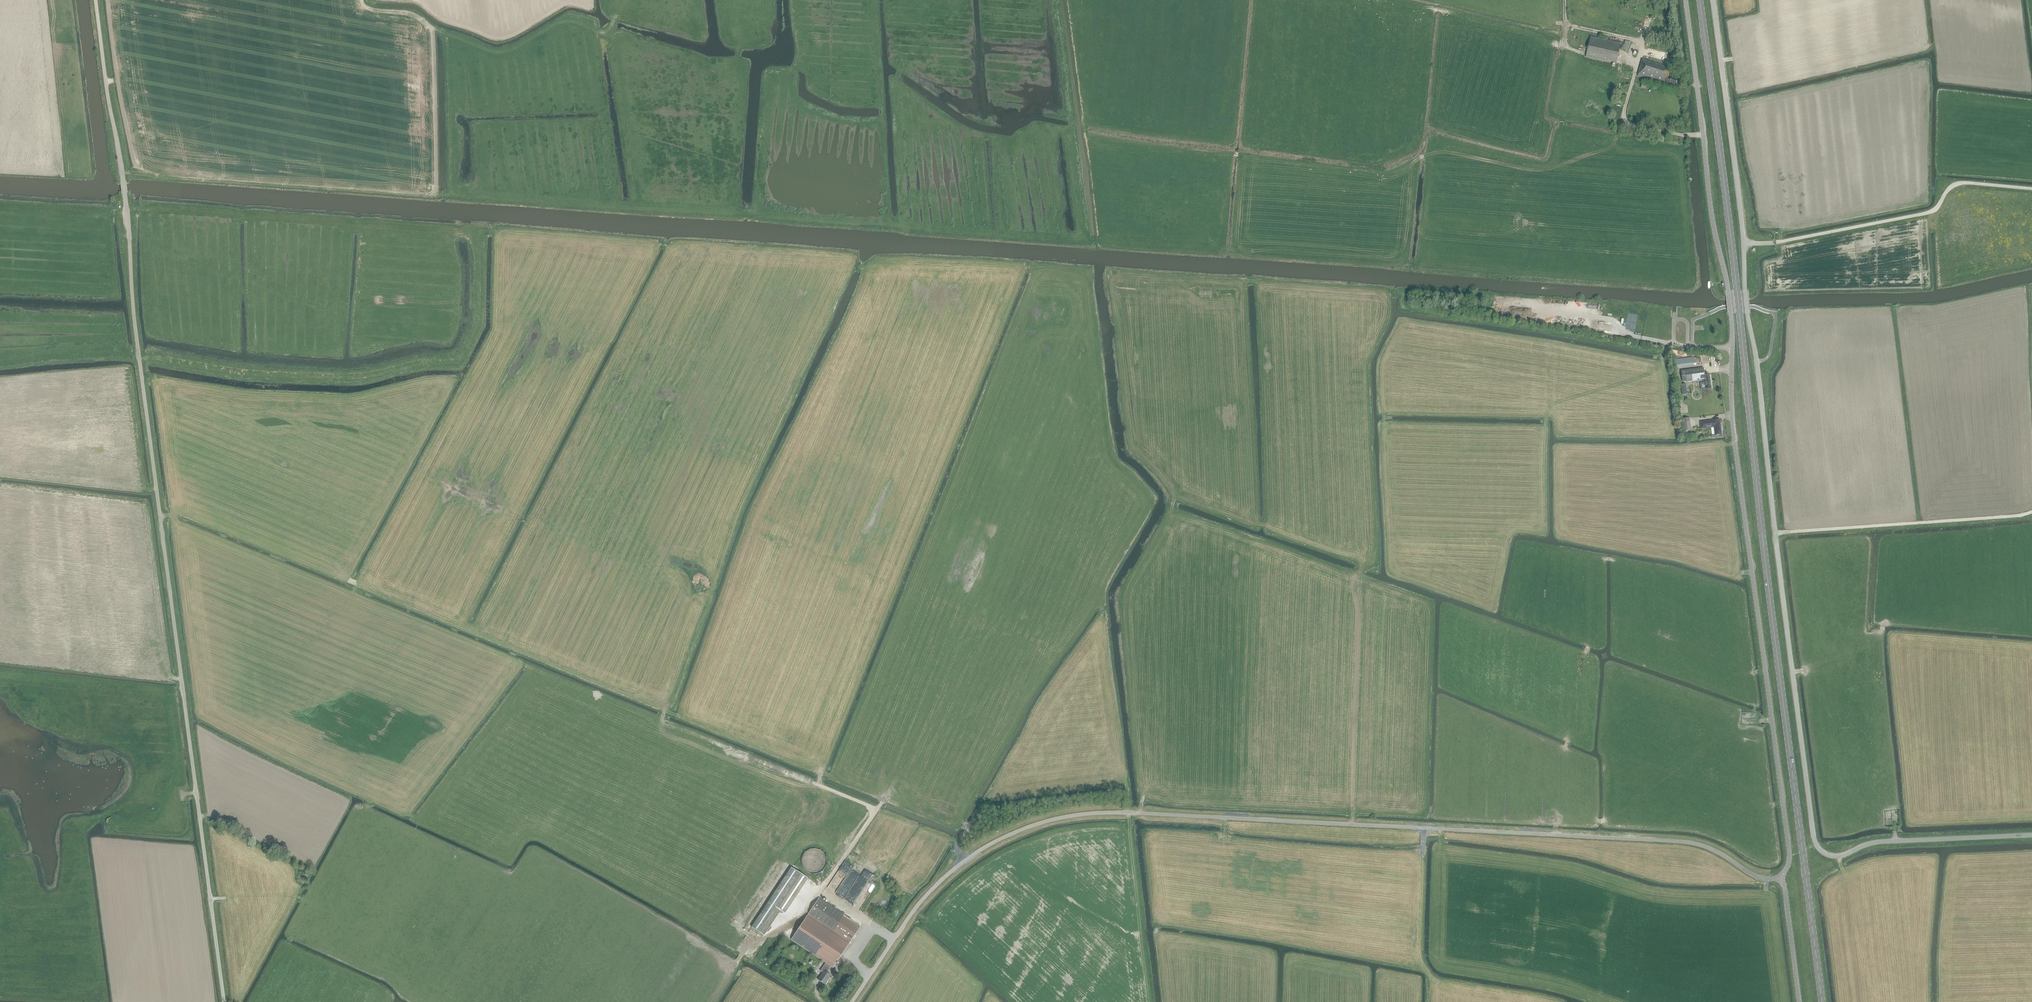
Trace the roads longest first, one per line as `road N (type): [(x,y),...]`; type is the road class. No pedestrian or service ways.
road 1 (unclassified): [(1713,0),(1815,844),(1833,856),(1880,841),(2031,835)]
road 2 (unclassified): [(851,1001),(950,872),(1008,835),(1072,815),(1682,842),(1756,877),(1781,876)]
road 3 (unclassified): [(224,1001),(95,0)]
road 4 (primary): [(1822,1001),(1700,0)]
road 5 (unclassified): [(1781,876),(1789,852),(1734,438),(1732,348)]
road 6 (unclassified): [(1729,295),(1685,0)]
road 7 (track): [(1396,292),(1570,310),(1674,344)]
road 8 (unclassified): [(1799,1001),(1781,876)]

